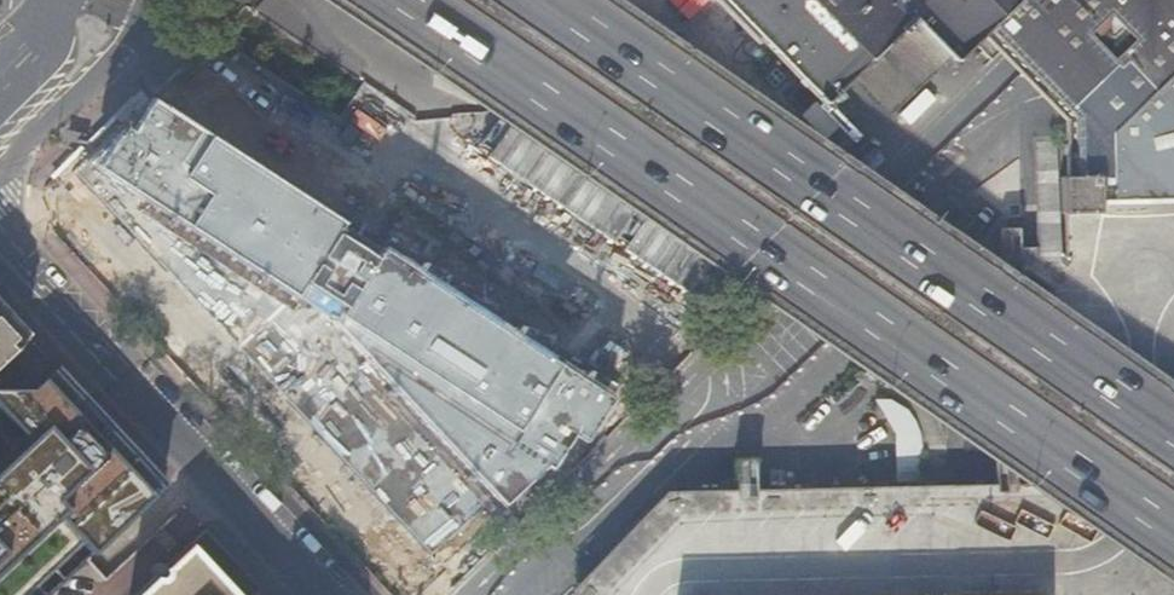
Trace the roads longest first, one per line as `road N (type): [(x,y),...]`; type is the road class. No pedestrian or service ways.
road 1 (trunk): [(376,0),(515,88),(1173,552)]
road 2 (trunk): [(1173,437),(548,0)]
road 3 (tertiary): [(0,236),(325,594)]
road 4 (tertiary): [(0,189),(149,21)]

